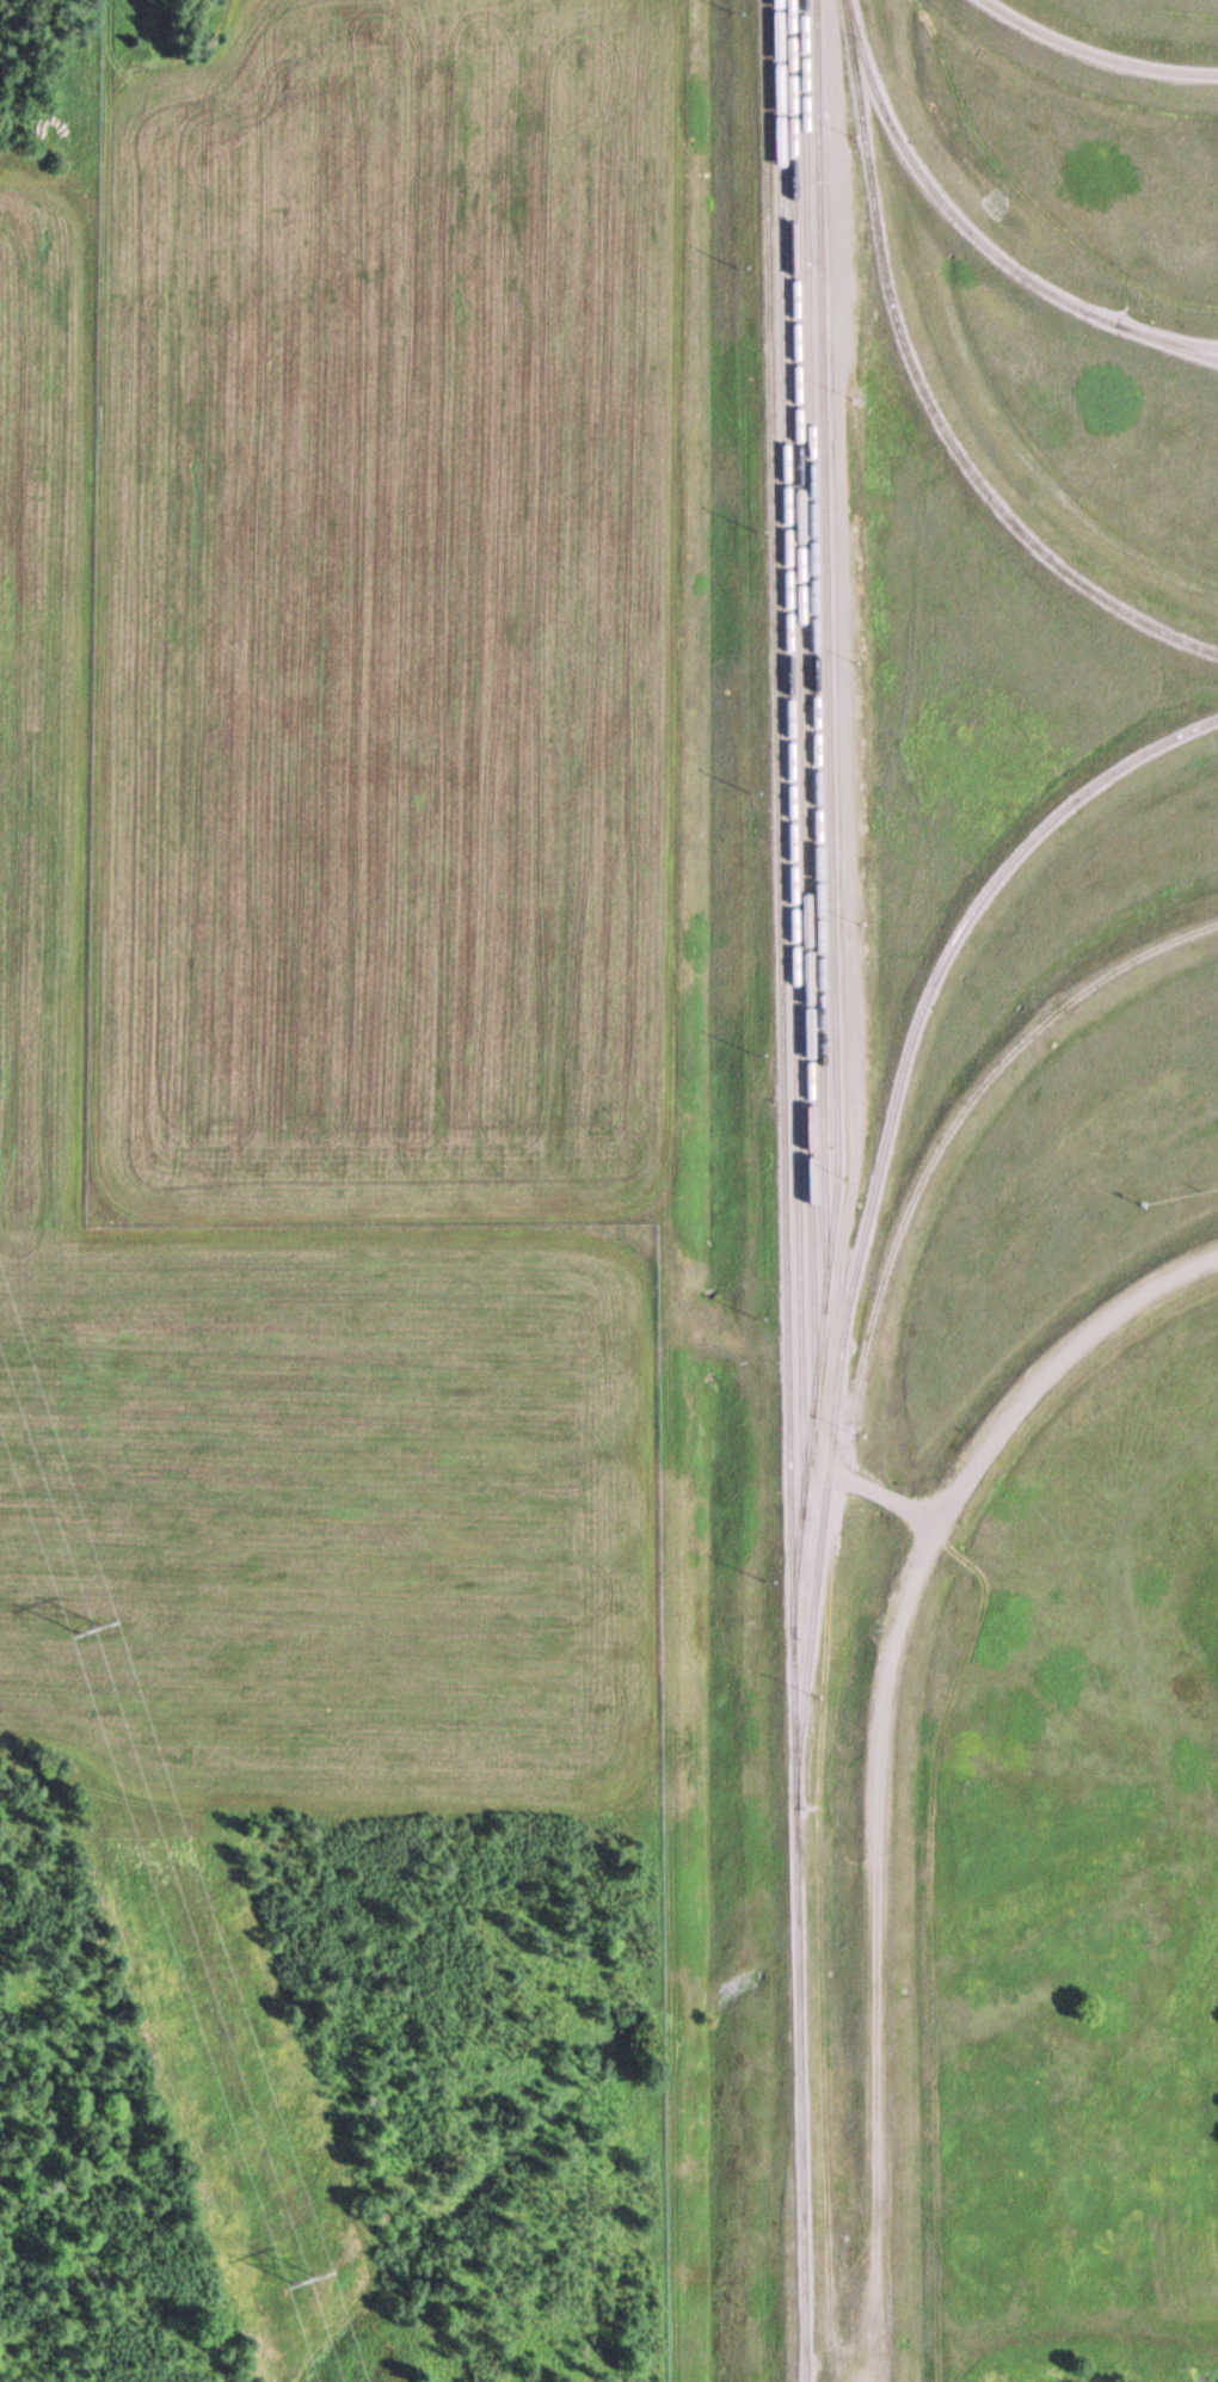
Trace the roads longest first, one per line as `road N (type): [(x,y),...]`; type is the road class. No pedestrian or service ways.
road 1 (track): [(1217,1253),(1084,1340),(978,1457),(927,1537),(887,1654),(874,1835),(872,2357)]

